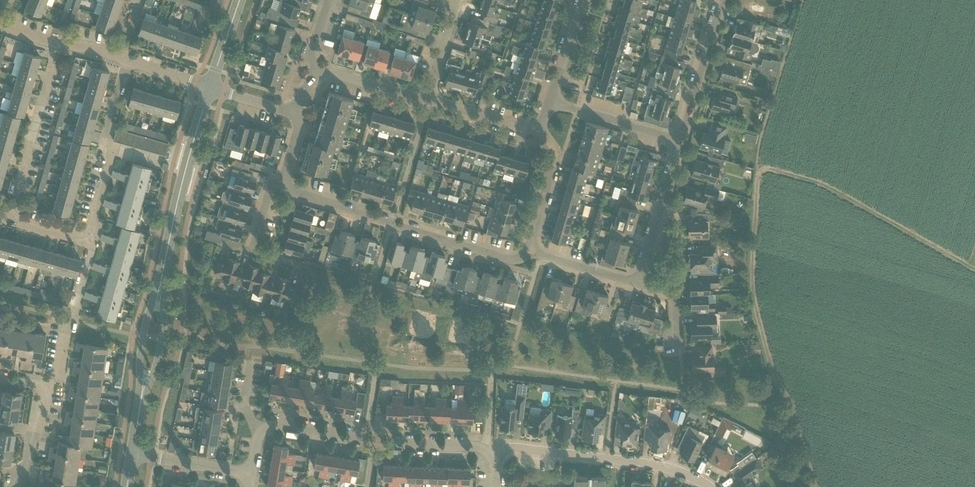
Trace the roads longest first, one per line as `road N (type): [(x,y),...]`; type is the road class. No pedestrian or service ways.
road 1 (residential): [(284,182),(492,255),(532,251)]
road 2 (residential): [(493,460),(472,446),(276,427),(262,432)]
road 3 (residential): [(708,486),(666,468),(561,455),(520,452),(493,460)]
road 4 (tertiary): [(159,283),(210,87)]
road 5 (residential): [(8,218),(59,45)]
road 6 (residential): [(88,237),(127,61)]
road 7 (residential): [(677,141),(723,0)]
road 8 (residential): [(640,278),(677,141)]
road 9 (residential): [(677,141),(550,104)]
road 10 (residential): [(532,251),(554,167),(541,131)]
road 11 (residential): [(541,131),(425,99)]

